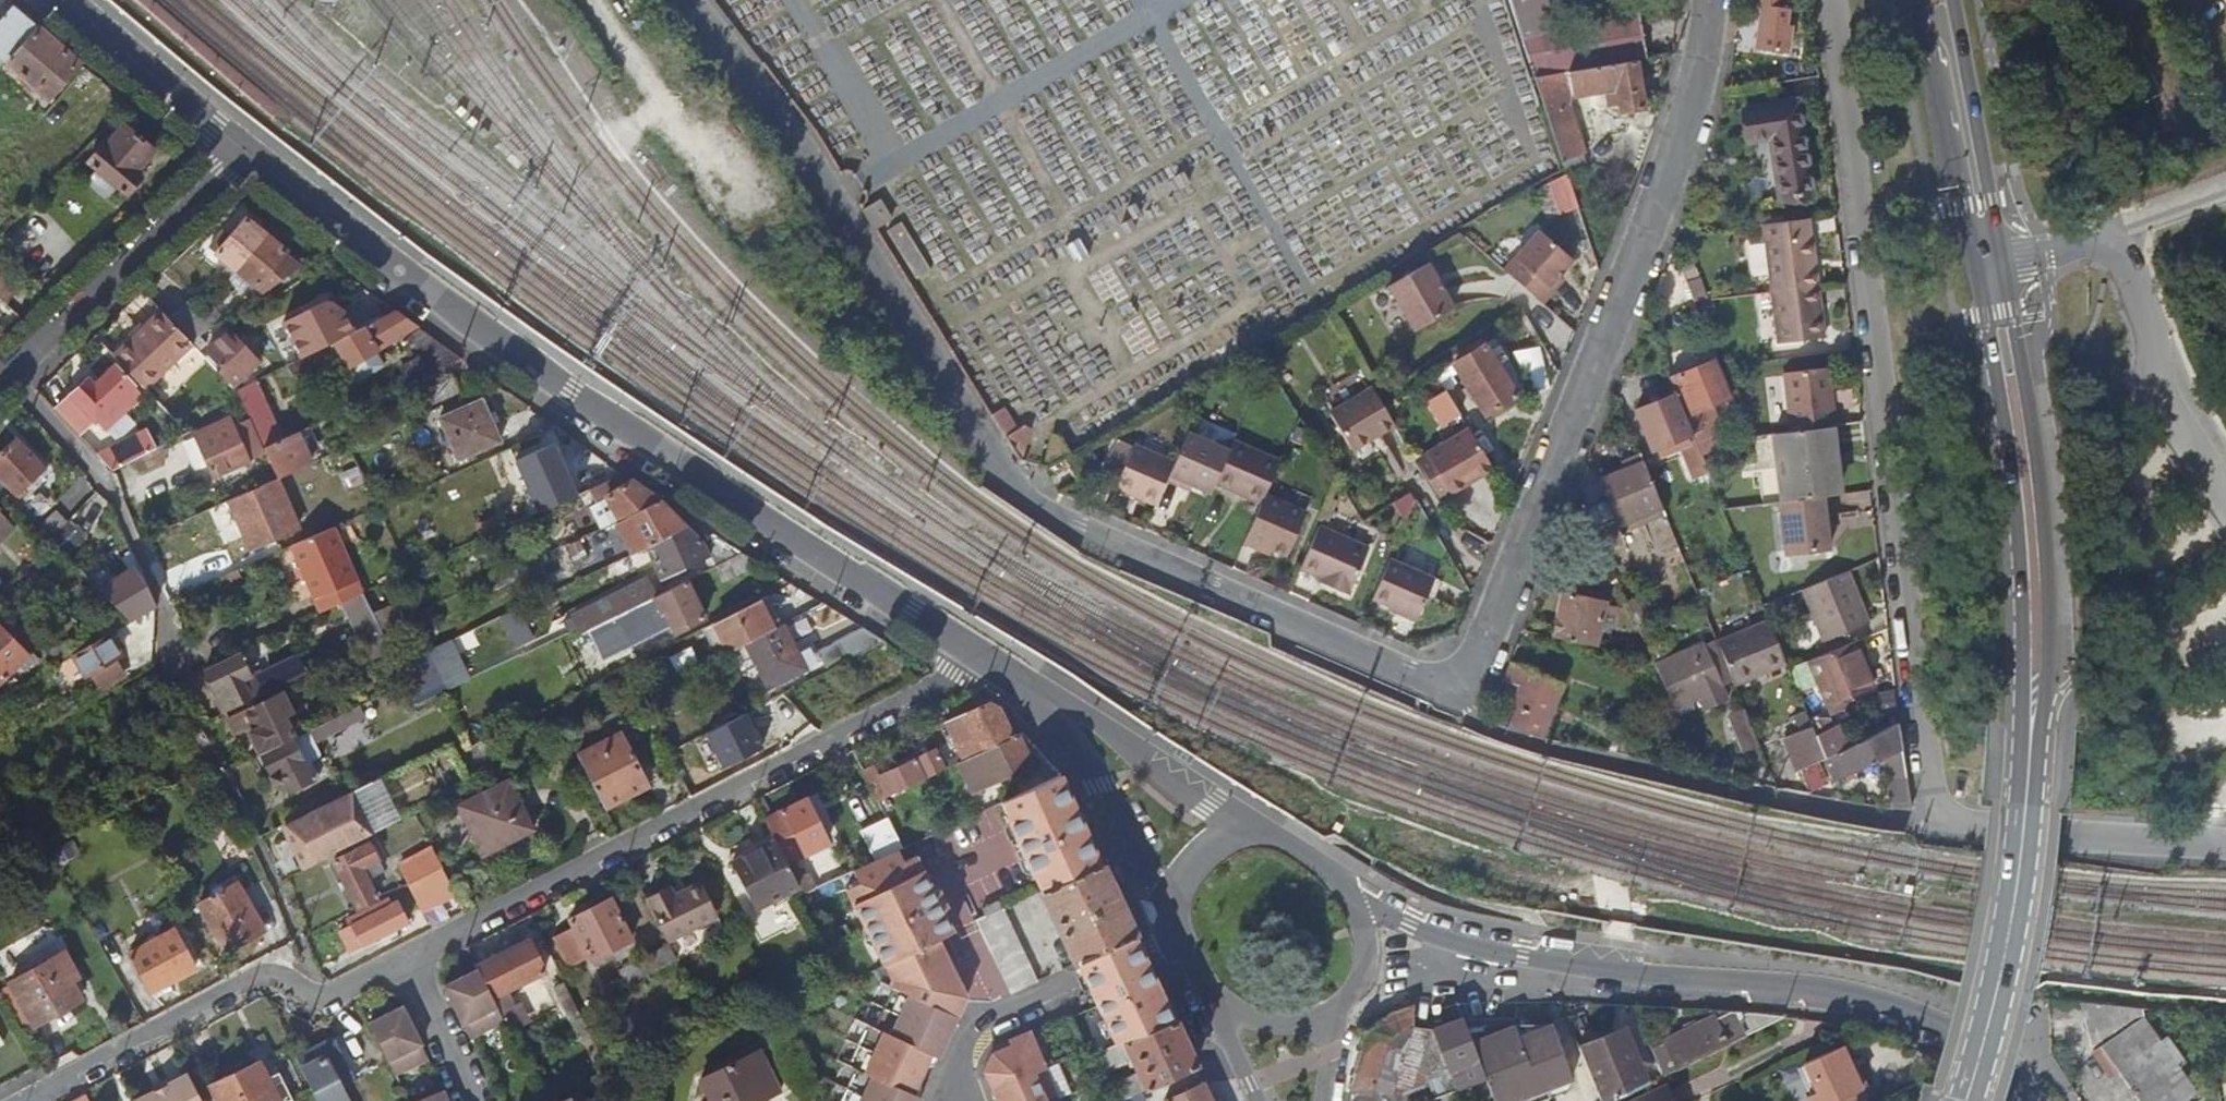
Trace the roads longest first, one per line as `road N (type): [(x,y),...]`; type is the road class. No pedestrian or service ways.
road 1 (residential): [(695,0),(841,194),(1002,474),(1087,530),(1468,694)]
road 2 (residential): [(988,657),(426,289),(246,147)]
road 3 (residential): [(1940,828),(1832,0)]
road 4 (residential): [(1712,0),(1690,118),(1468,694)]
road 5 (residential): [(2038,1100),(1987,1053),(1933,1024),(1829,995),(1526,955),(1412,923),(1346,892)]
road 6 (primary): [(2033,723),(2035,540),(2016,393),(1939,0)]
road 7 (residential): [(988,657),(412,958)]
road 8 (residential): [(412,958),(332,999),(282,984),(250,985),(36,1100)]
road 9 (primary): [(2033,723),(2020,863),(1967,1100)]
road 10 (residential): [(246,147),(0,379)]
road 11 (residential): [(951,1082),(969,1031),(1187,952)]
road 12 (residential): [(246,147),(68,0)]
road 13 (residential): [(1064,706),(1167,911)]
road 14 (residential): [(1247,822),(1171,784),(1064,706)]
road 15 (residential): [(473,1100),(412,958)]
road 16 (residential): [(1333,1018),(1366,965),(1346,892)]
road 17 (residential): [(1247,822),(1184,873),(1167,911)]
road 18 (residential): [(1346,892),(1247,822)]

